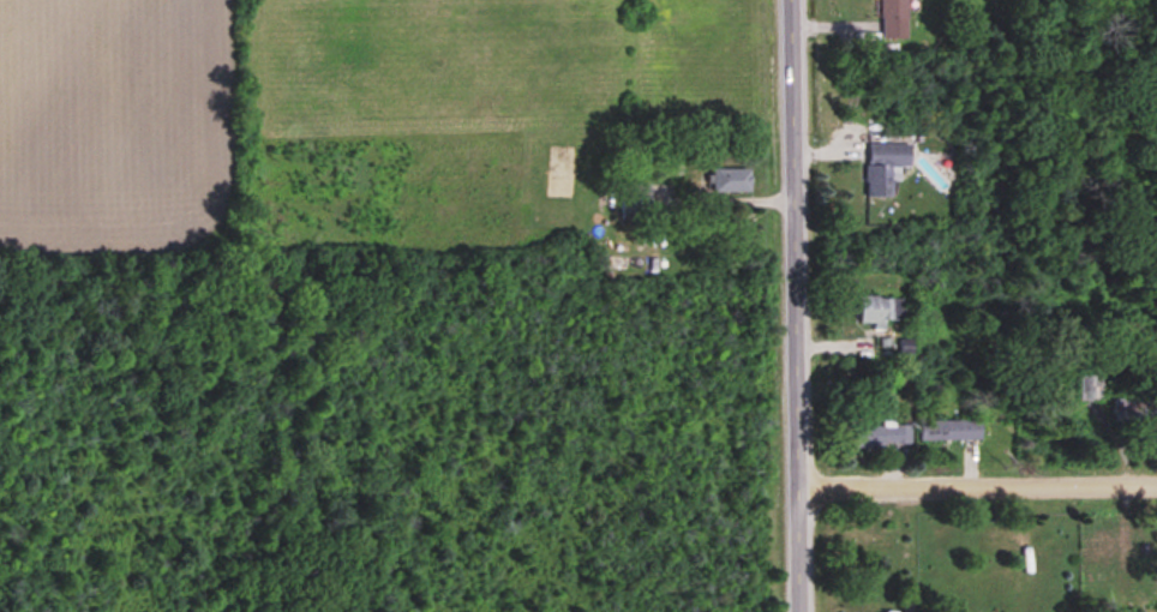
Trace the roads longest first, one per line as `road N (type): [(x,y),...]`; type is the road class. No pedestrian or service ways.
road 1 (tertiary): [(797,611),(787,0)]
road 2 (residential): [(1156,483),(792,484)]

